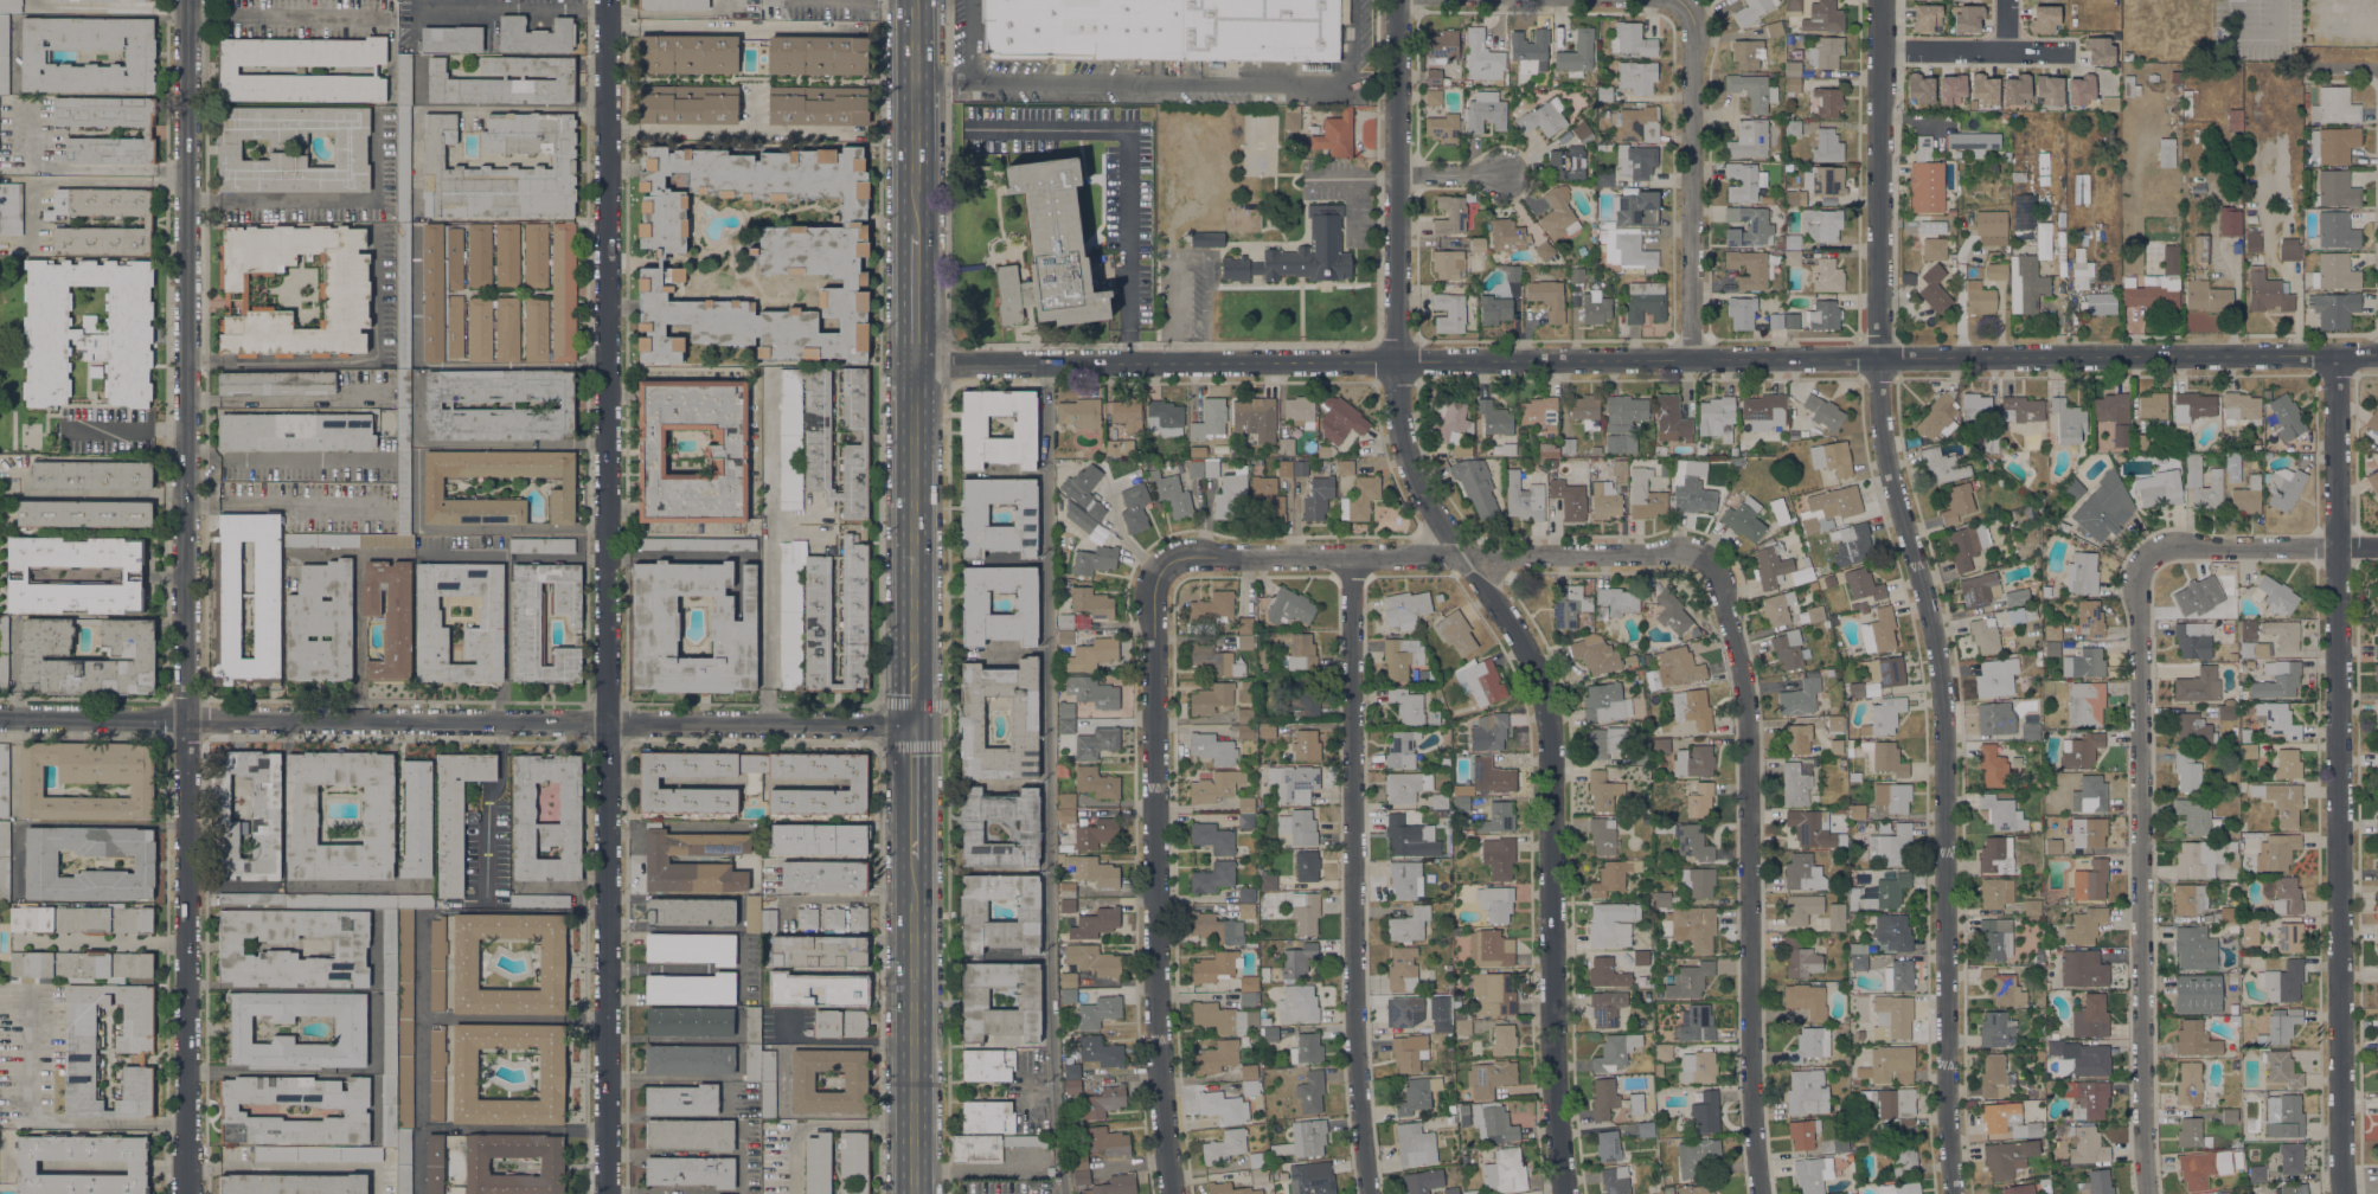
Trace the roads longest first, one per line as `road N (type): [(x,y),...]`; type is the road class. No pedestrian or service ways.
road 1 (residential): [(2377,355),(912,364)]
road 2 (residential): [(1569,1193),(1555,1060),(1553,759),(1544,687),(1507,611),(1427,503),(1404,455),(1396,406),(1399,0)]
road 3 (tertiary): [(1880,0),(1879,411),(1948,696),(1958,1193)]
road 4 (residential): [(609,1193),(607,0)]
road 5 (tertiary): [(190,1193),(192,0)]
road 6 (tertiary): [(914,726),(0,718)]
road 7 (residential): [(2345,1193),(2337,357)]
road 8 (residential): [(1763,1193),(1752,1078),(1750,724),(1707,559)]
road 9 (residential): [(2152,1193),(2143,556)]
road 10 (residential): [(1373,1193),(1358,1040),(1352,559)]
road 11 (residential): [(1175,1193),(1158,1039),(1154,592),(1164,569)]
road 12 (residential): [(1707,559),(1182,558),(1164,569)]
road 13 (residential): [(1693,361),(1696,30),(1679,0)]
road 14 (primary): [(914,726),(912,364)]
road 15 (primary): [(915,1193),(916,858)]
road 16 (primary): [(915,235),(915,0)]
road 17 (residential): [(2377,550),(2143,556)]
road 18 (primary): [(916,858),(914,726)]
road 19 (primary): [(912,364),(915,235)]

